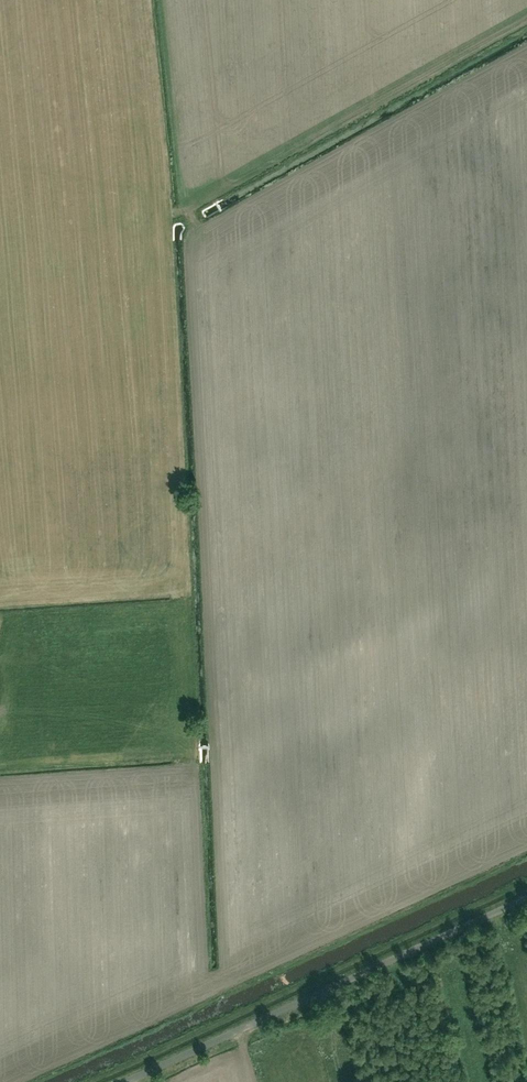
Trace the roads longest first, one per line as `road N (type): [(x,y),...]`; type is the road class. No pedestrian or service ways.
road 1 (track): [(127,1081),(526,898)]

